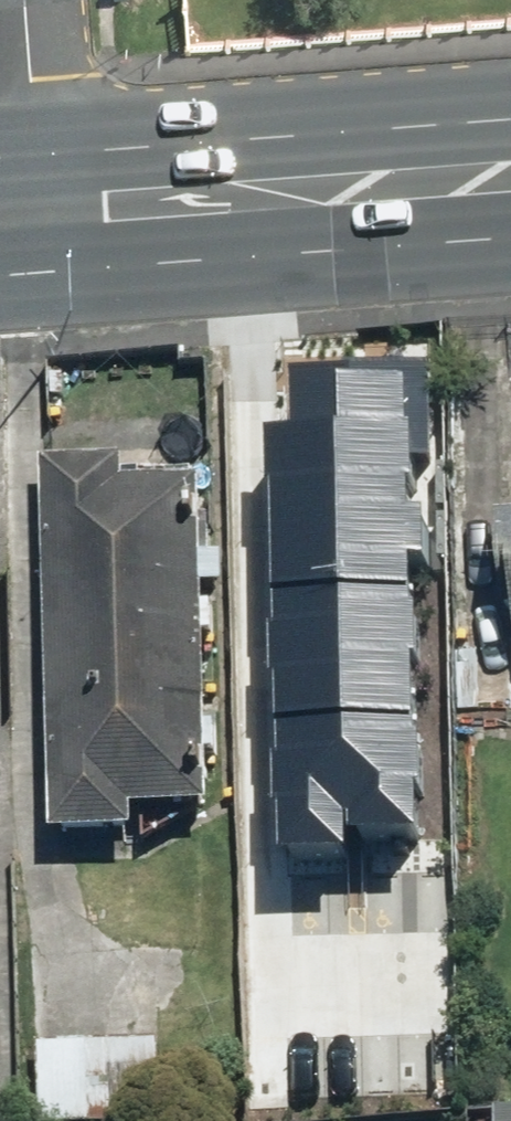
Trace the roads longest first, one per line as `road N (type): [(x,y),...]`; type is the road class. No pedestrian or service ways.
road 1 (primary): [(47,198),(226,182),(323,191),(510,177)]
road 2 (residential): [(29,0),(47,198)]

